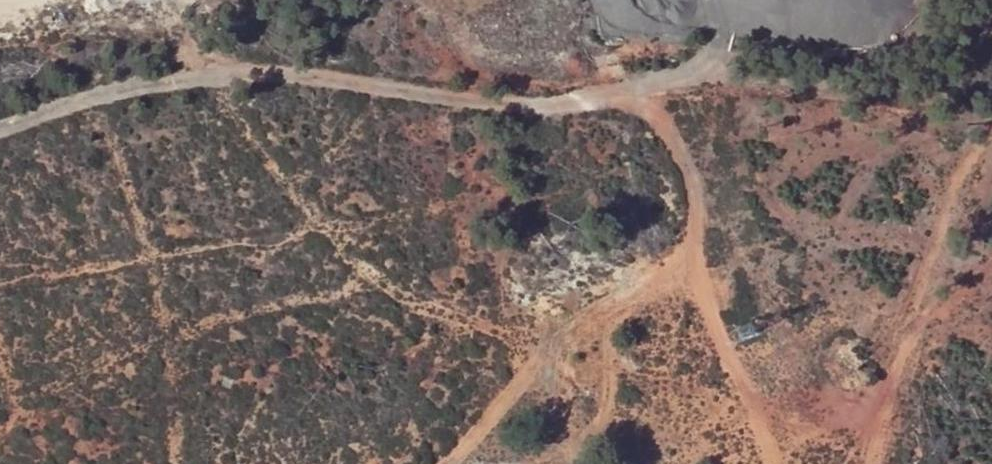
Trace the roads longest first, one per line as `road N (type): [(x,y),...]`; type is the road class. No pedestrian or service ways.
road 1 (track): [(0,121),(53,98),(346,77),(583,104),(657,137),(695,183),(696,276),(745,377),(774,463)]
road 2 (track): [(991,132),(905,305),(865,463)]

